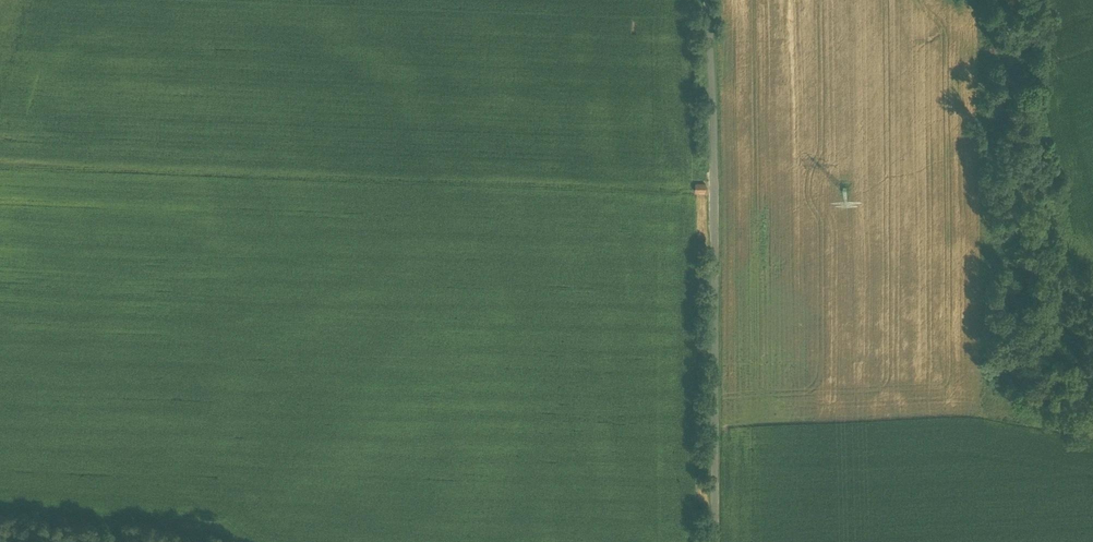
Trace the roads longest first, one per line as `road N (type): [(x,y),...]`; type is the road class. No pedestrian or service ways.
road 1 (residential): [(705,0),(712,541)]

